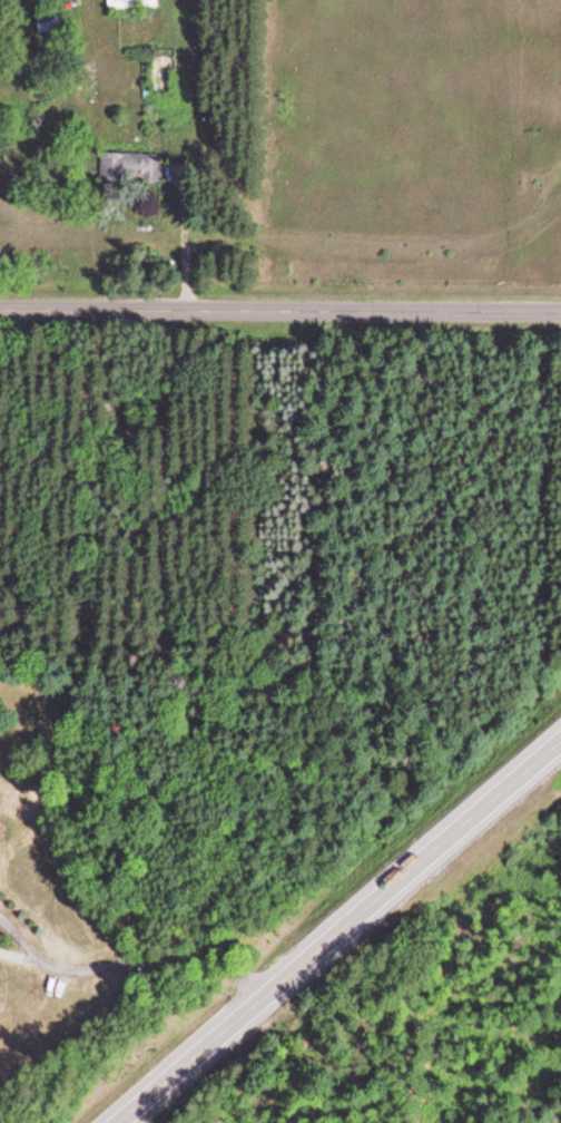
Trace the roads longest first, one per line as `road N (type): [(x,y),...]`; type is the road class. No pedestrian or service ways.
road 1 (primary): [(117,1122),(560,741)]
road 2 (residential): [(560,311),(0,310)]

